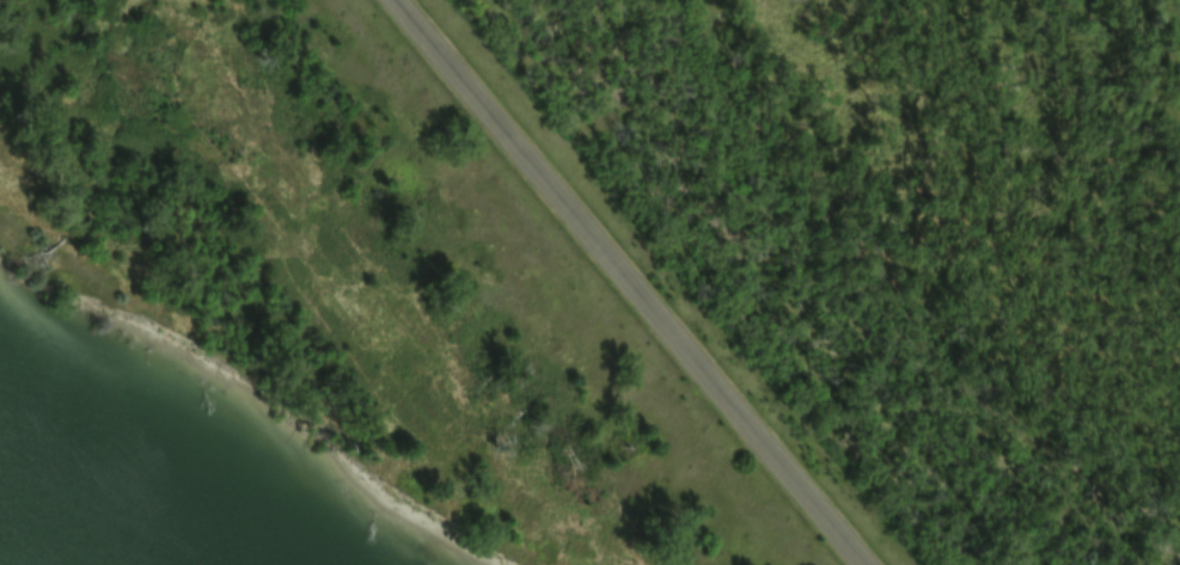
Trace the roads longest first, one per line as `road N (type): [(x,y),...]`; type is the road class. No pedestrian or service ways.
road 1 (residential): [(400,0),(869,564)]

